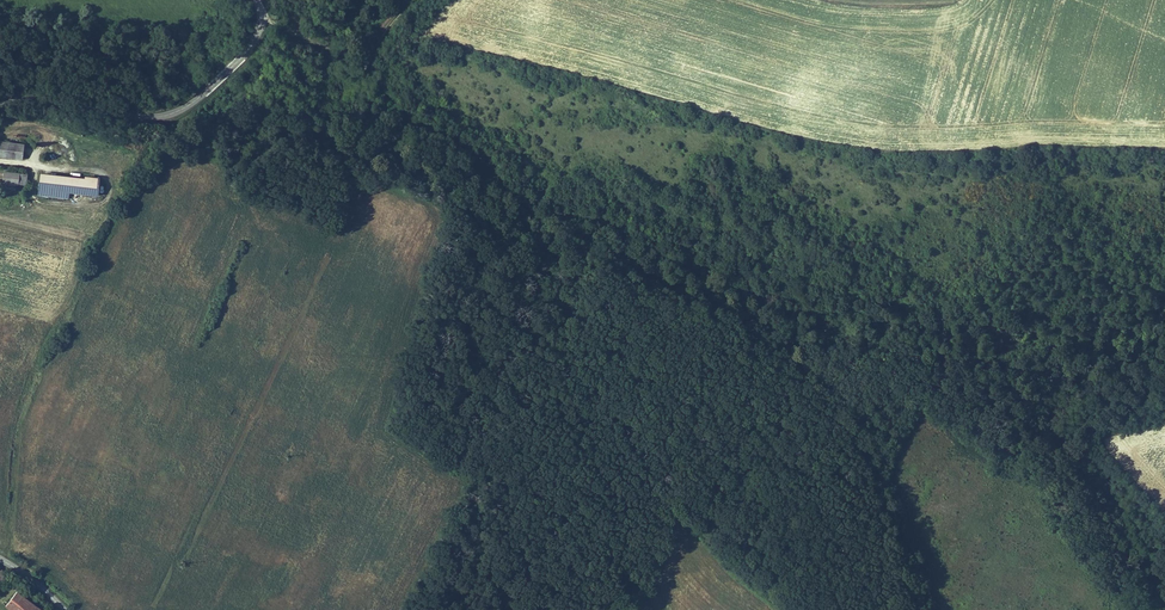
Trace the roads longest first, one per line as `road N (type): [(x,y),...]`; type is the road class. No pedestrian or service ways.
road 1 (tertiary): [(0,101),(46,100),(129,117),(172,114),(250,47),(261,20),(255,0)]

